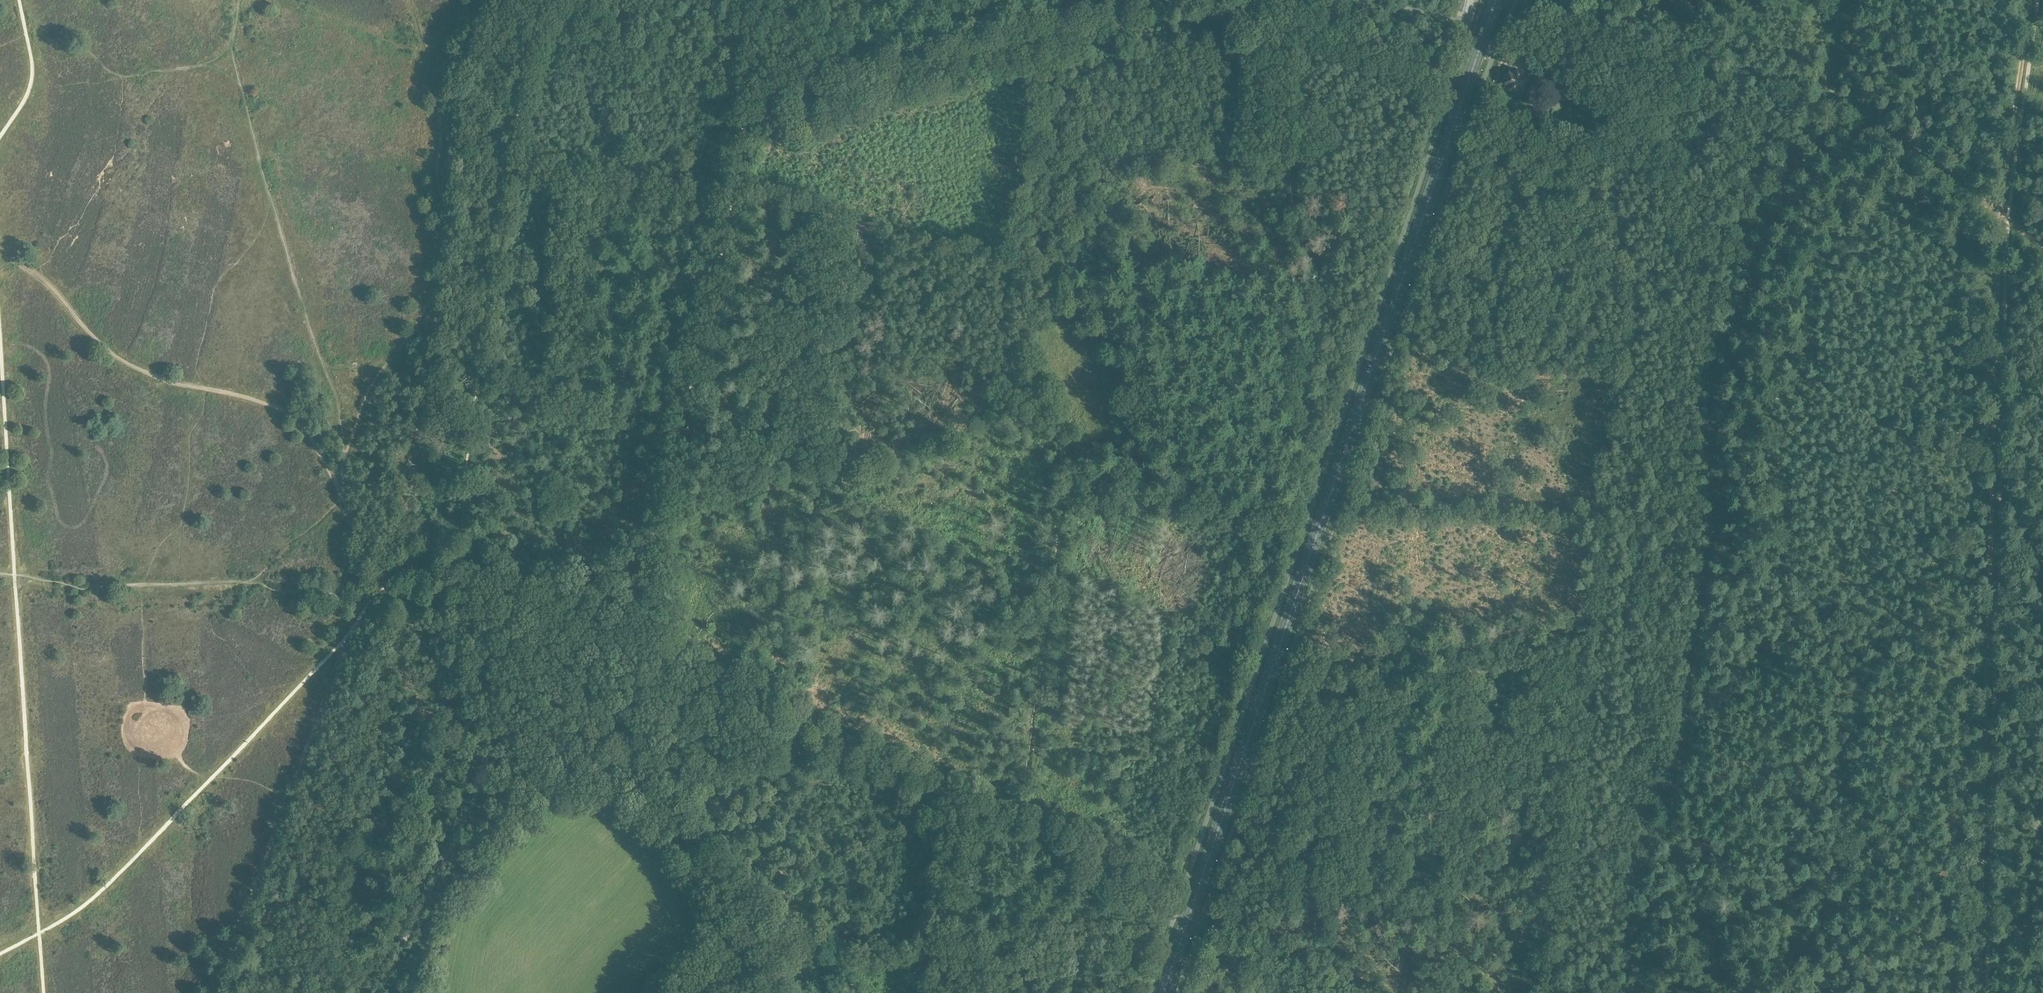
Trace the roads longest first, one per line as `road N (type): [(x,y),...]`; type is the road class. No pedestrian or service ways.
road 1 (primary): [(1163,992),(1496,0)]
road 2 (track): [(1832,0),(1818,82),(1711,379),(1709,524),(1669,838),(1731,992)]
road 3 (track): [(2001,209),(1976,992)]
road 4 (track): [(856,0),(758,115),(650,538),(608,582),(574,601)]
road 5 (track): [(473,800),(377,992)]
road 6 (track): [(2030,0),(2001,209)]
road 7 (track): [(564,625),(473,800)]

